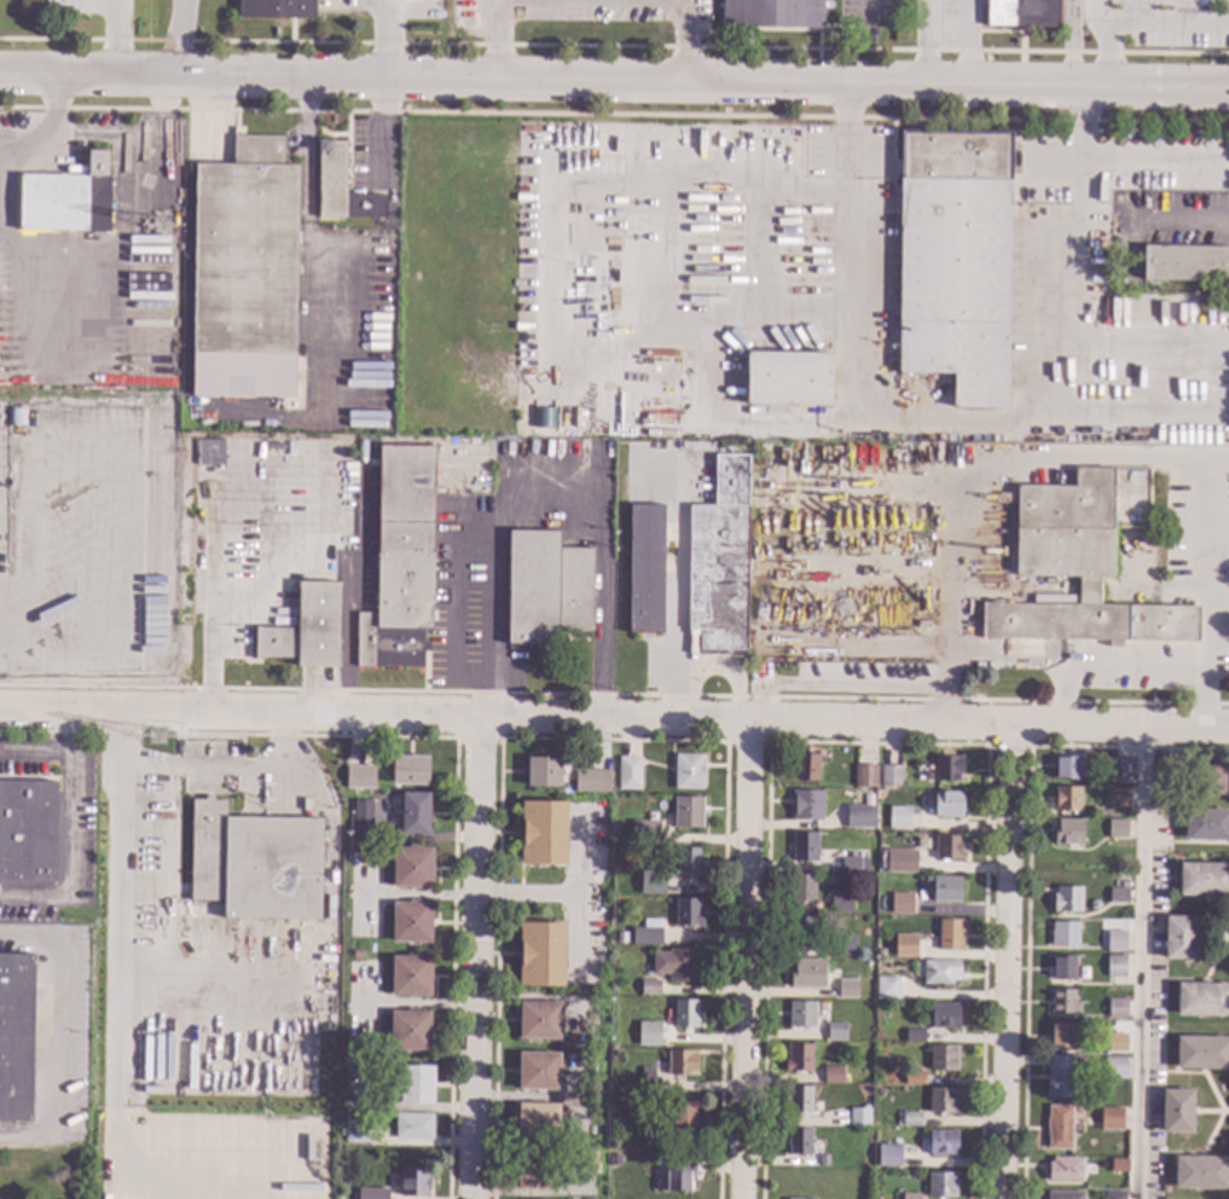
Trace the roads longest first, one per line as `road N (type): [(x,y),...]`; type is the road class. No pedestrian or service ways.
road 1 (residential): [(1228,89),(0,75)]
road 2 (residential): [(1228,728),(0,716)]
road 3 (residential): [(470,722),(469,1198)]
road 4 (residential): [(747,724),(746,1198)]
road 5 (residential): [(1015,725),(1011,1198)]

